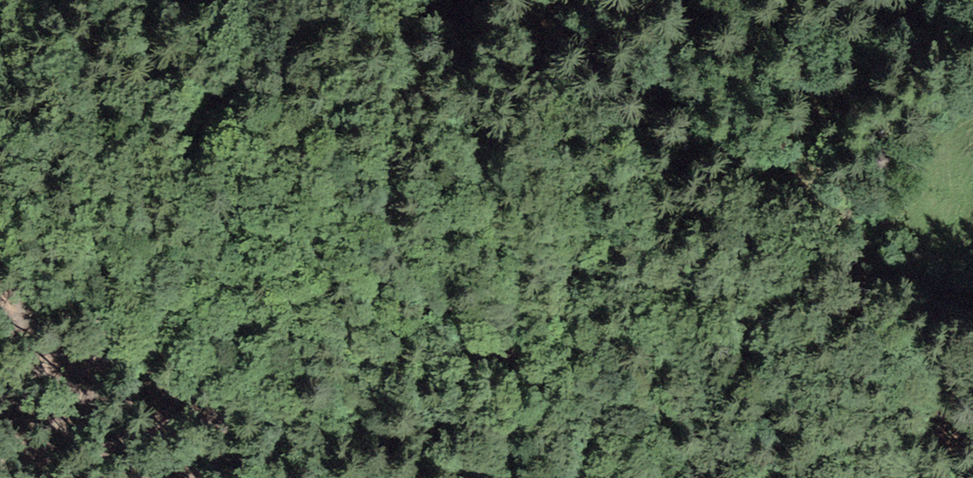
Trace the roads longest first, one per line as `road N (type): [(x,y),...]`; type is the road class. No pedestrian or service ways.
road 1 (track): [(972,237),(950,258),(913,247),(890,188),(827,79),(792,53),(722,98),(665,118),(549,142),(509,141),(470,129),(444,79),(462,36),(464,16),(453,0)]
road 2 (track): [(669,477),(533,369),(317,234),(191,121),(168,79),(163,35),(171,0)]
road 3 (track): [(401,0),(222,71),(215,127),(206,135)]

